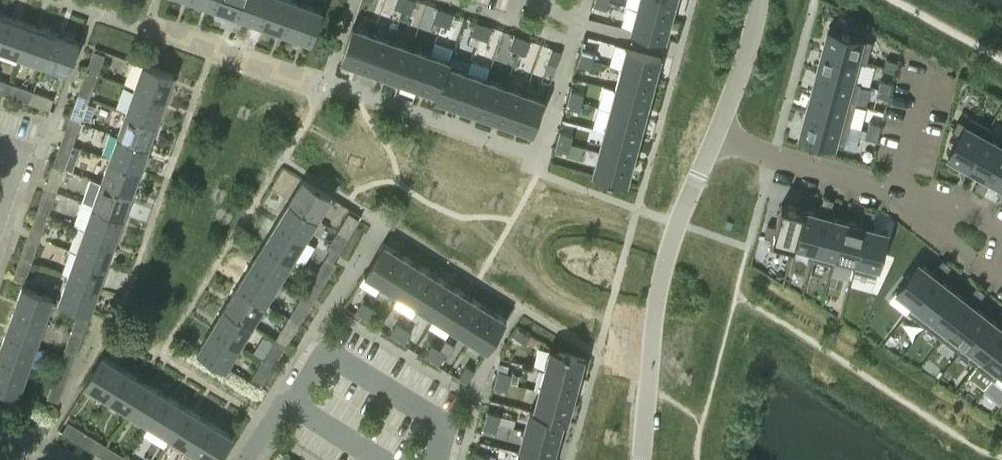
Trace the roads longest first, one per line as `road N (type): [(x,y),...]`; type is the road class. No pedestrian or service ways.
road 1 (residential): [(641,459),(653,324),(677,225),(716,132)]
road 2 (residential): [(285,406),(325,351),(438,421),(427,459)]
road 3 (residential): [(913,198),(774,157)]
road 4 (residential): [(716,132),(759,0)]
road 5 (residential): [(913,198),(1001,281)]

